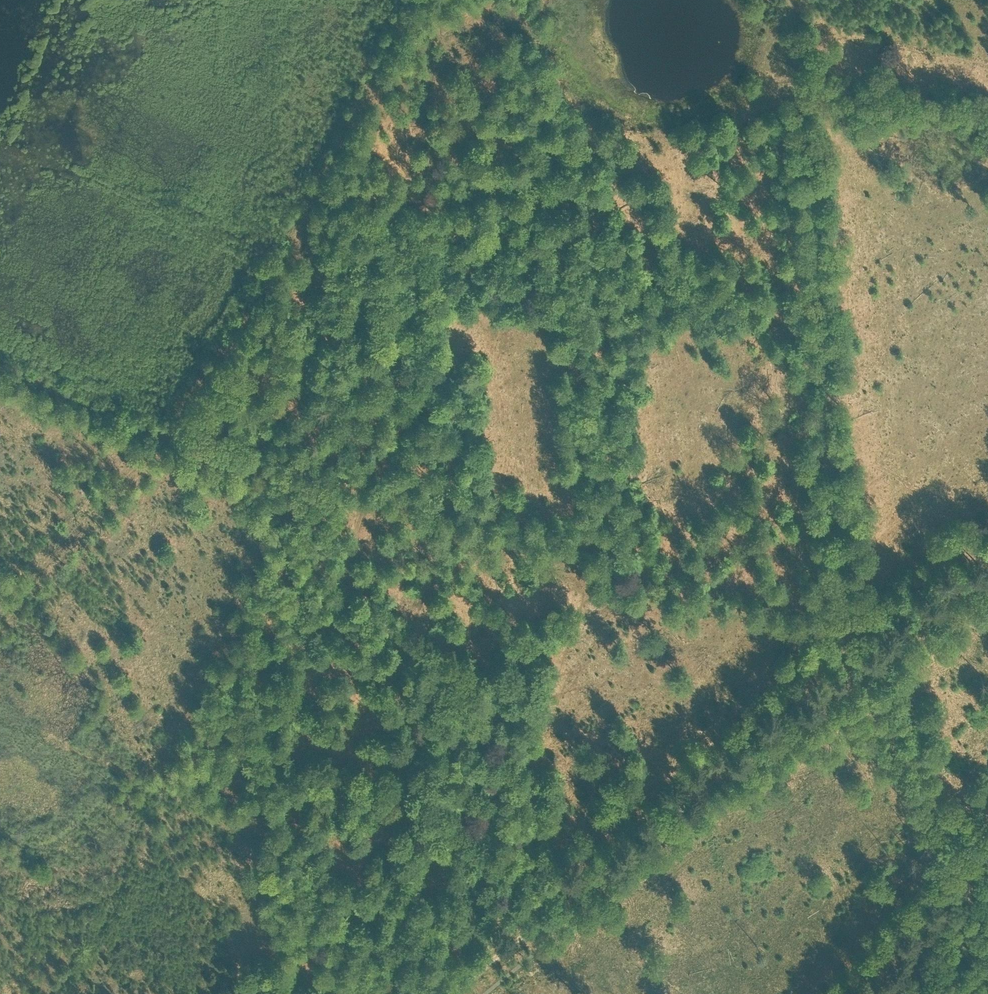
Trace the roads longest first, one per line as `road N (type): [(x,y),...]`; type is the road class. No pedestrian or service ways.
road 1 (track): [(0,612),(180,420),(291,240),(414,0)]
road 2 (track): [(165,436),(850,644)]
road 3 (track): [(450,993),(987,567)]
road 4 (track): [(856,673),(793,0)]

